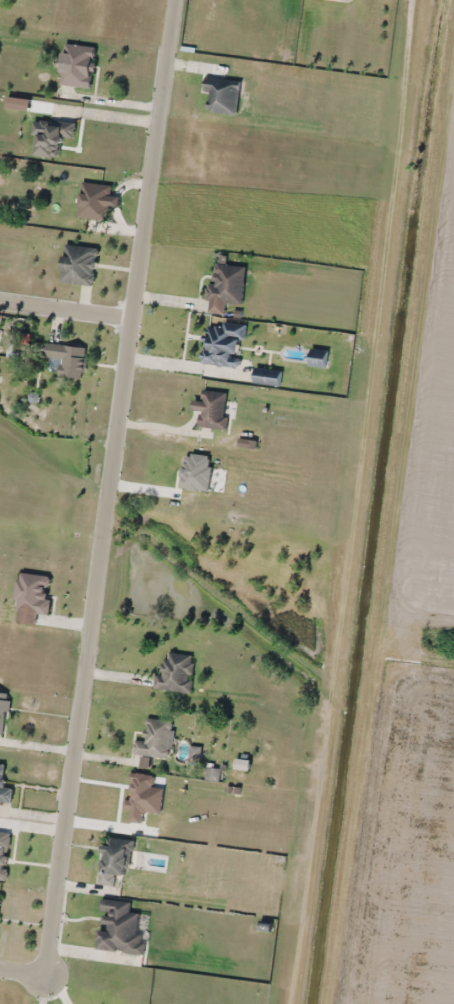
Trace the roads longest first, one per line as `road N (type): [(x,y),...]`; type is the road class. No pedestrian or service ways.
road 1 (residential): [(0,961),(40,967),(50,954),(178,0)]
road 2 (residential): [(0,301),(133,318)]

